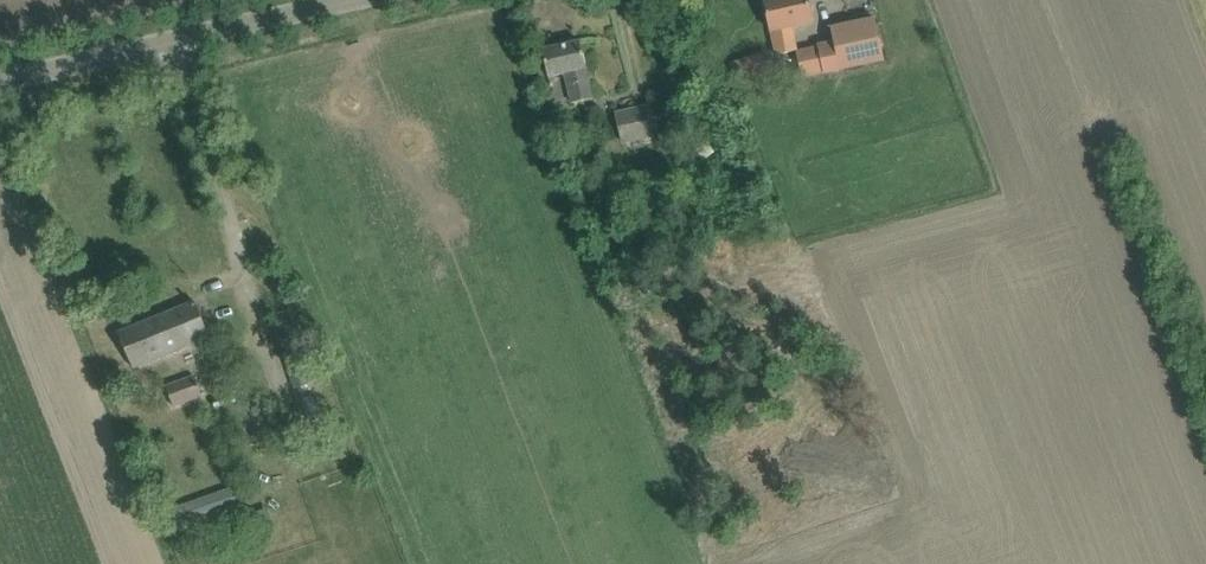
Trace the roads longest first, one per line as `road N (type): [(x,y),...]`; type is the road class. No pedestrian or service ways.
road 1 (unclassified): [(0,83),(358,0)]

